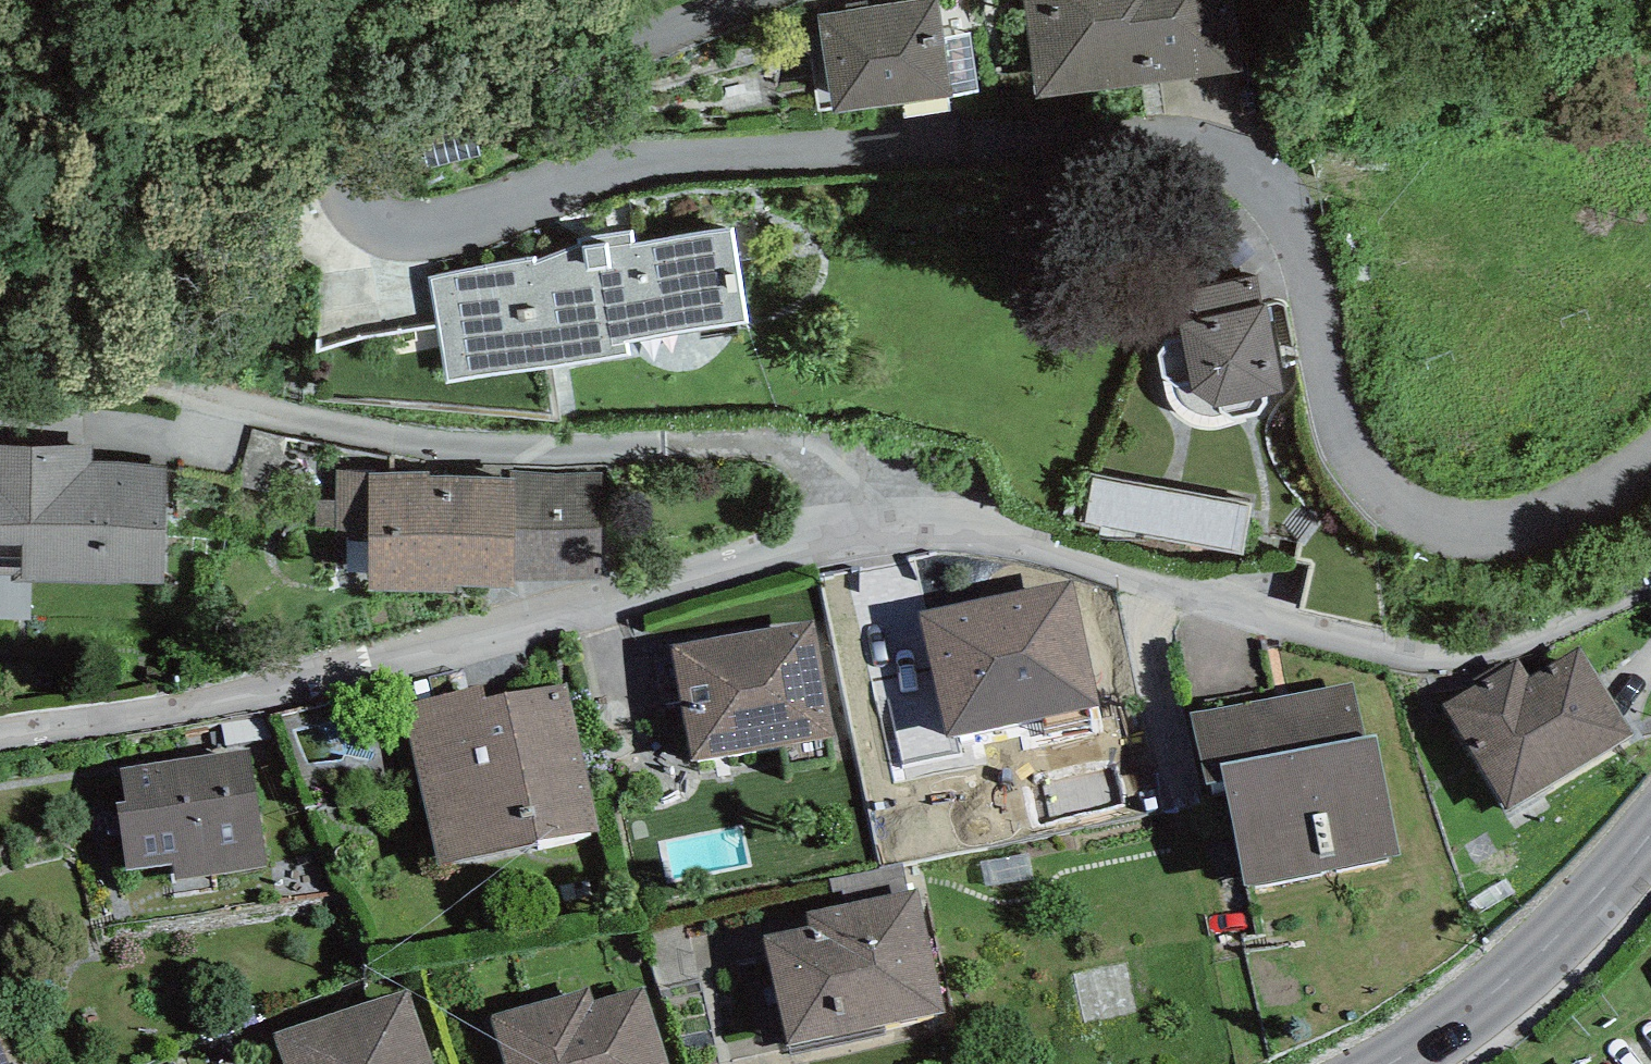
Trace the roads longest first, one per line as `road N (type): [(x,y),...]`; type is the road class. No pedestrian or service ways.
road 1 (residential): [(1650,469),(1612,505),(1498,530),(1432,520),(1370,471),(1337,416),(1284,221),(1240,167),(1185,137),(1096,121),(674,160),(488,236),(388,220),(363,182),(376,148),(420,100),(727,0)]
road 2 (residential): [(1650,586),(1411,665),(906,519),(0,762)]
road 3 (unclassified): [(1650,840),(1557,950),(1401,1063)]
road 4 (track): [(199,402),(0,361)]

